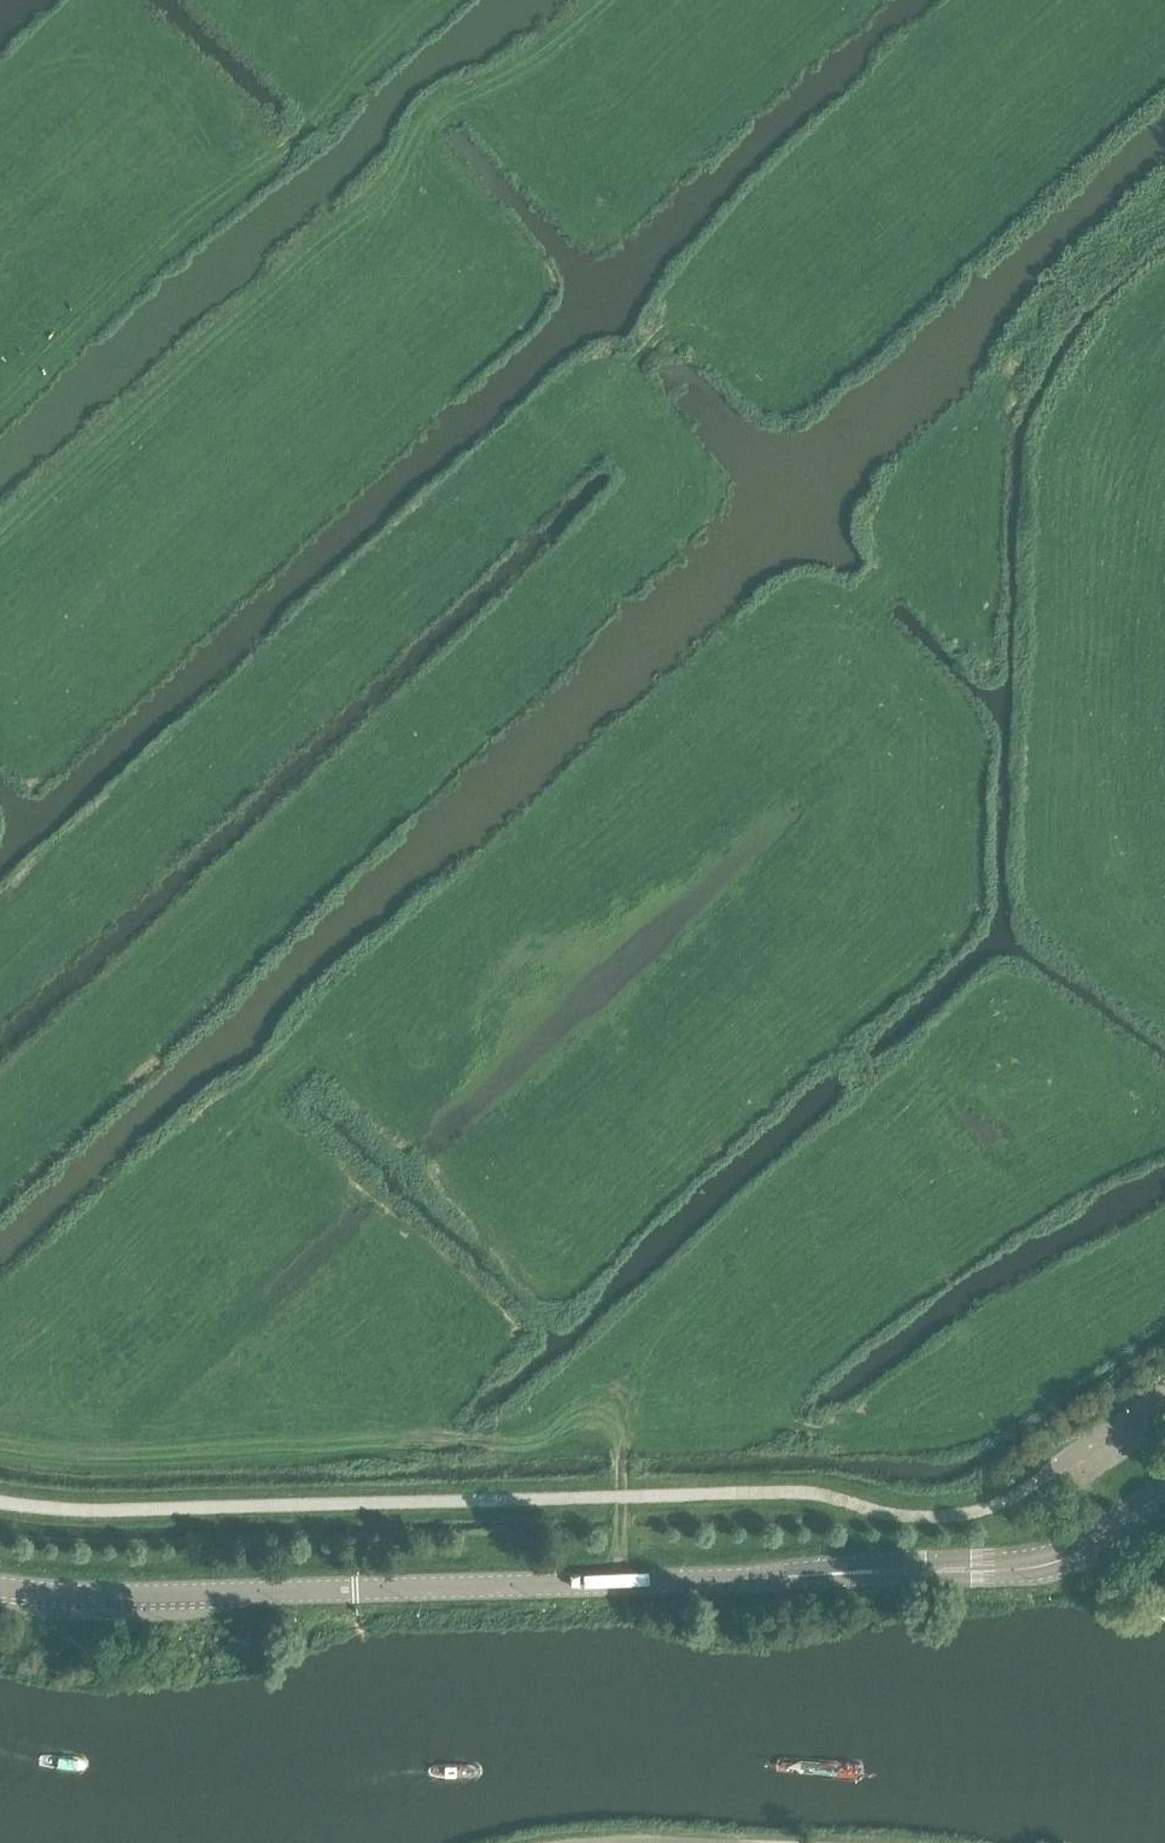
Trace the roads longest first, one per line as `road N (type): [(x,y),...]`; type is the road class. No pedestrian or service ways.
road 1 (tertiary): [(1164,1491),(1068,1551),(1013,1564),(148,1598),(0,1588)]
road 2 (track): [(627,1581),(616,1437)]

